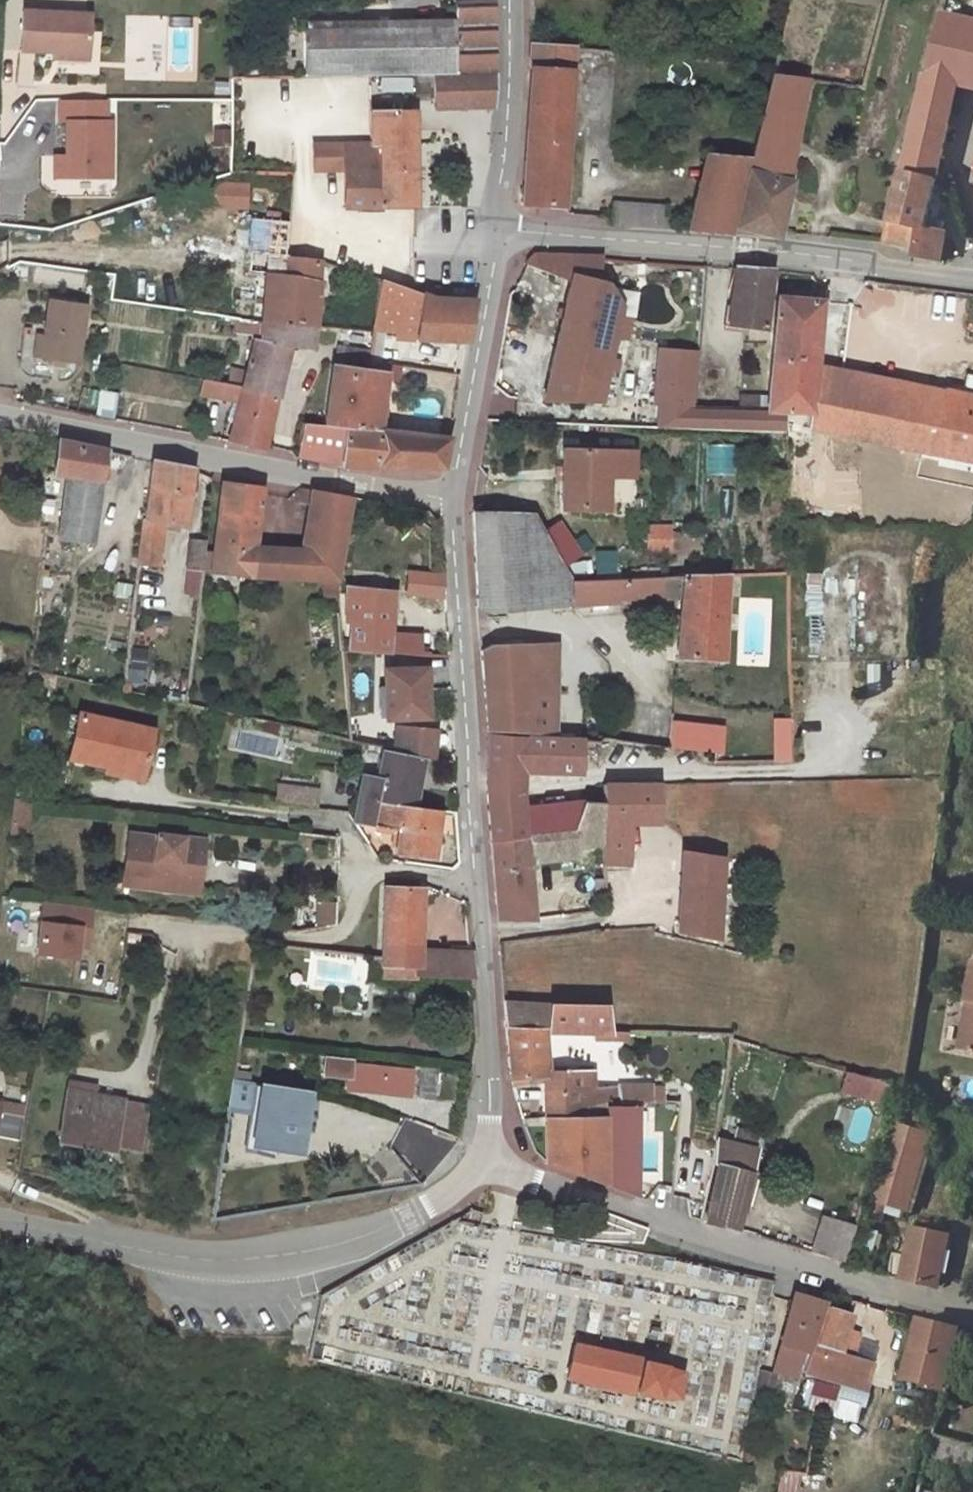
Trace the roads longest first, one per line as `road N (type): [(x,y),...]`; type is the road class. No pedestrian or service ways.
road 1 (residential): [(482,1160),(693,1237),(972,1310)]
road 2 (unclassified): [(0,1221),(162,1254),(260,1259),(332,1249),(383,1228),(450,1191),(482,1160)]
road 3 (unclassified): [(498,230),(972,278)]
road 4 (residential): [(455,495),(234,463),(0,413)]
road 5 (residential): [(475,879),(455,495)]
road 6 (residential): [(482,1160),(475,879)]
road 7 (residential): [(455,495),(498,230)]
road 8 (residential): [(498,230),(510,0)]
road 9 (residential): [(177,928),(310,938),(340,932),(367,872)]

